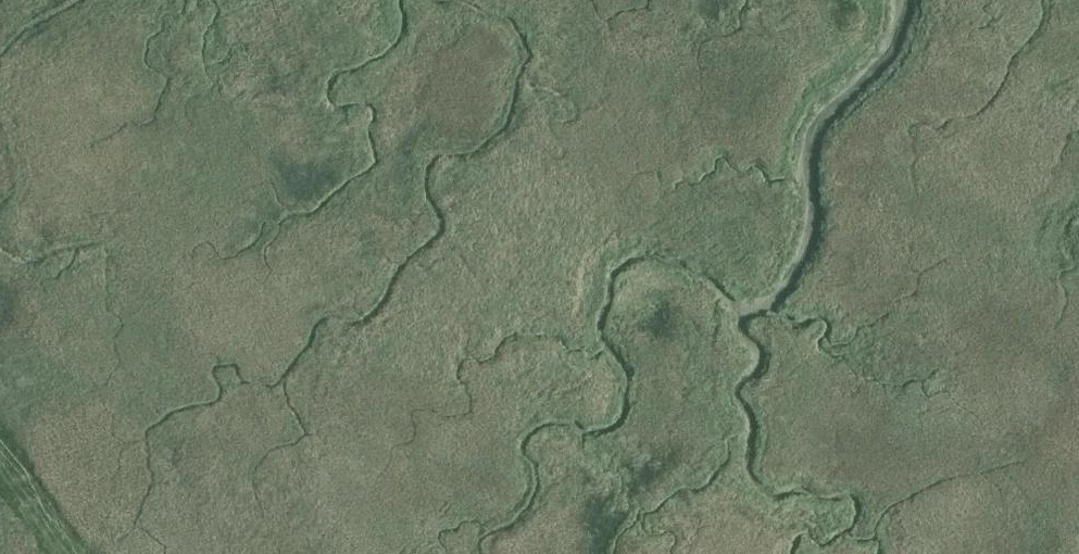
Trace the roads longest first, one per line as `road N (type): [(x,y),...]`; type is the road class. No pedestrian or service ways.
road 1 (track): [(78,553),(0,446)]

